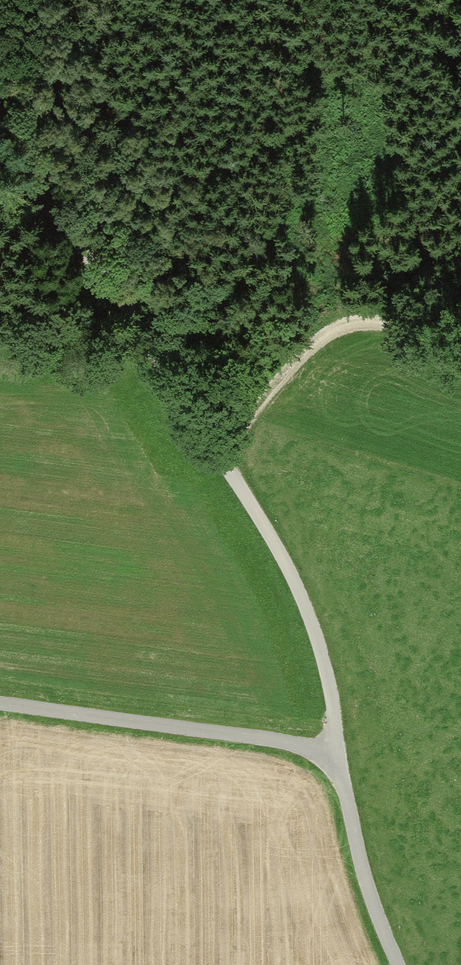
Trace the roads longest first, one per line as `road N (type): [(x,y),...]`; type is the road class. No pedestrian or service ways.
road 1 (unclassified): [(336,752),(309,616),(170,368)]
road 2 (unclassified): [(336,752),(0,705)]
road 3 (track): [(217,451),(307,352),(335,332),(384,320),(460,329)]
road 4 (track): [(170,368),(0,204)]
road 5 (unclassified): [(400,964),(366,887),(336,752)]

